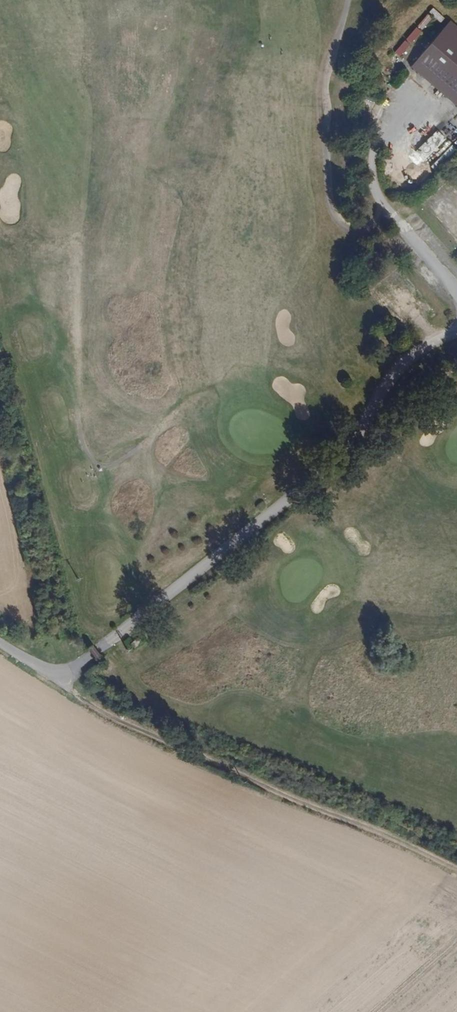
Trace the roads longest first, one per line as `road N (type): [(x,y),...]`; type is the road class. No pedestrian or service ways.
road 1 (track): [(60,680),(97,706),(456,868)]

